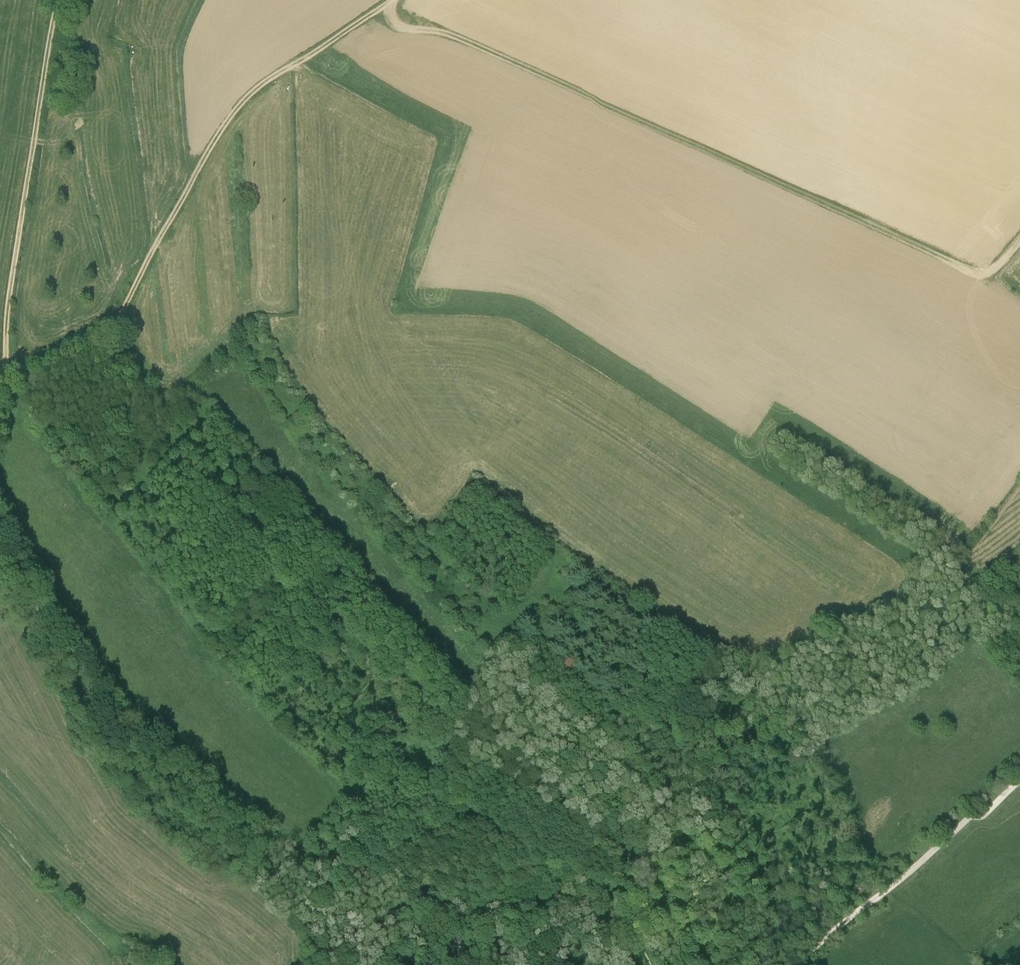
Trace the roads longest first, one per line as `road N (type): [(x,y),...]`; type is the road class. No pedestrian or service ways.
road 1 (track): [(390,0),(249,96),(209,148),(115,327),(0,372)]
road 2 (track): [(7,371),(6,317),(55,0)]
road 3 (track): [(797,962),(1019,768)]
road 4 (track): [(115,327),(143,383),(171,396),(205,383)]

